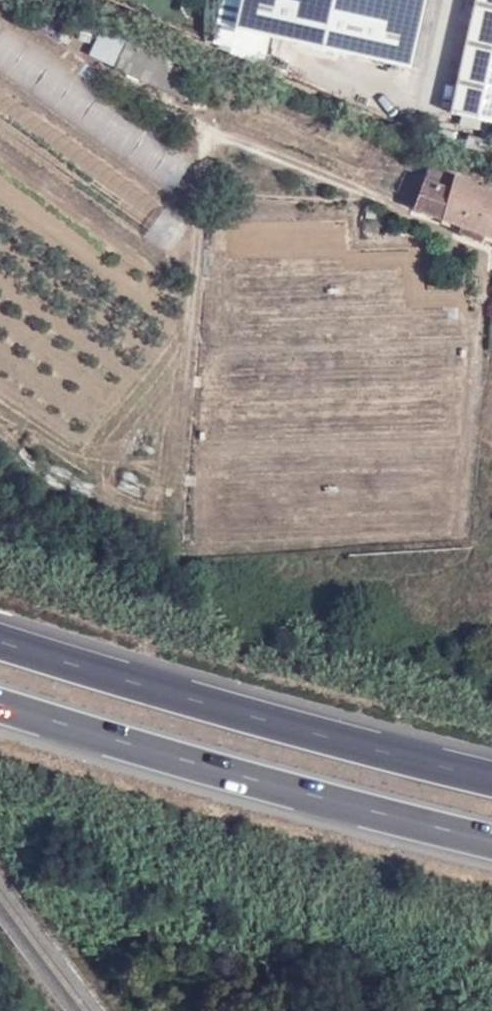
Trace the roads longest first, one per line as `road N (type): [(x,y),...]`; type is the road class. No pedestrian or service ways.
road 1 (motorway): [(0,702),(491,844)]
road 2 (motorway): [(491,777),(0,640)]

